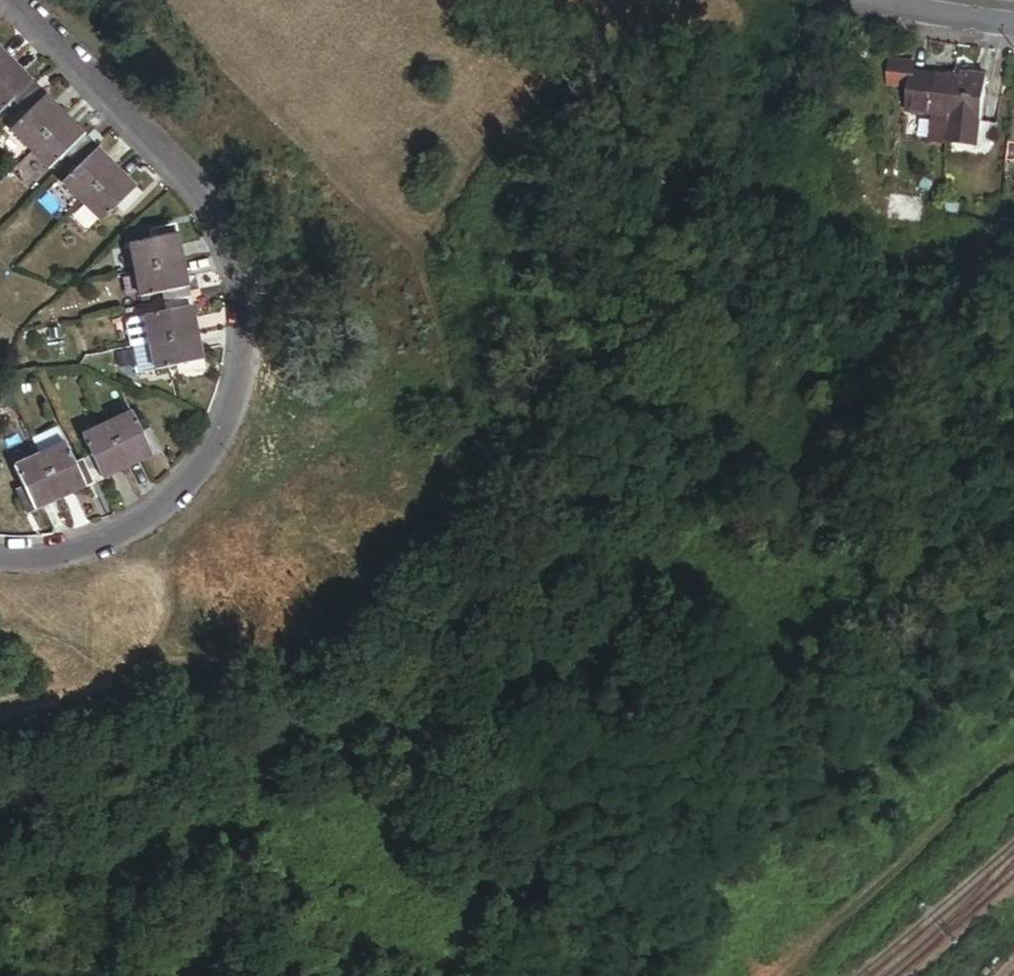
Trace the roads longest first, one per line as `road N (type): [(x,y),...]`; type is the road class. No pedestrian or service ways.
road 1 (residential): [(0,564),(84,557),(153,527),(199,481),(234,417),(247,347),(238,260),(190,175),(17,0)]
road 2 (residential): [(885,0),(1013,24)]

